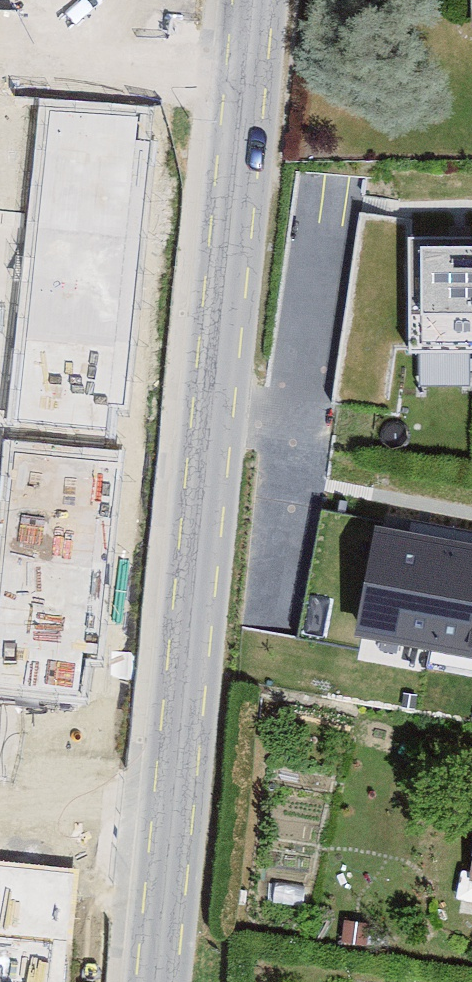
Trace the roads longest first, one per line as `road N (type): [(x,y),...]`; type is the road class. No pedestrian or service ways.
road 1 (secondary): [(250,0),(150,981)]

